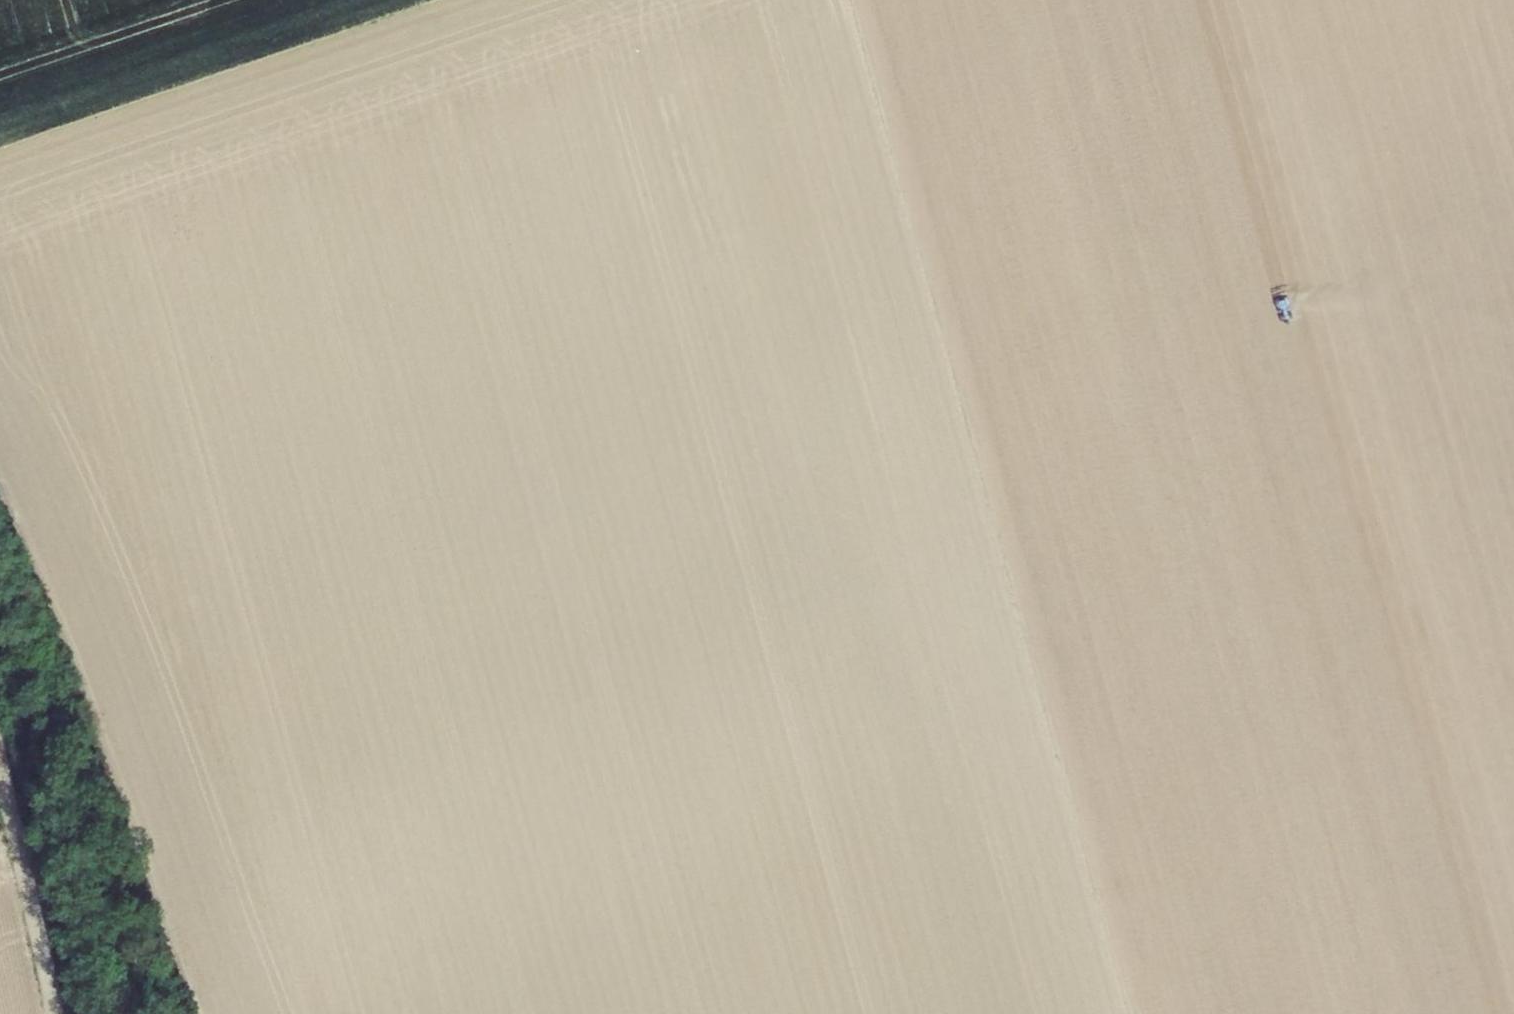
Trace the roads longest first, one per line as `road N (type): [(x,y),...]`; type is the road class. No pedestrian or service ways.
road 1 (track): [(57,1013),(0,765)]

